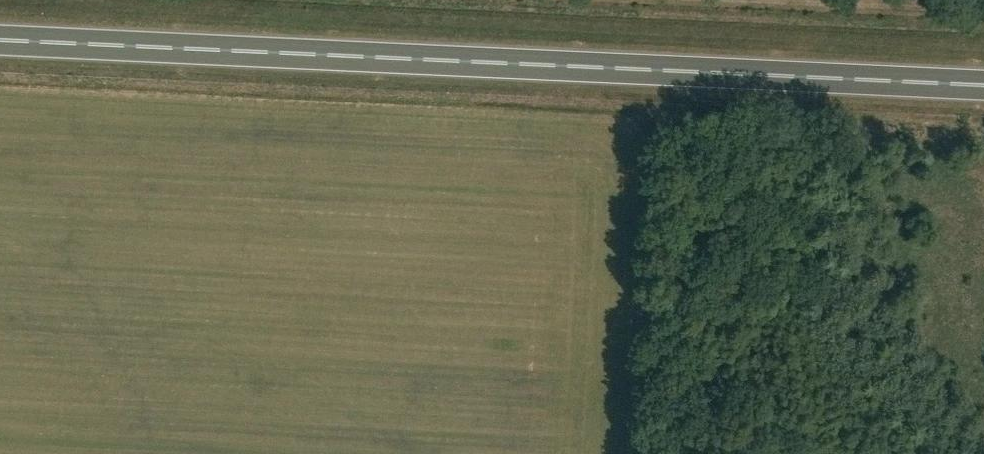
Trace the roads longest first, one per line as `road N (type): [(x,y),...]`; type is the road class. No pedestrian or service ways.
road 1 (trunk): [(983,85),(0,40)]
road 2 (track): [(983,6),(830,0)]

